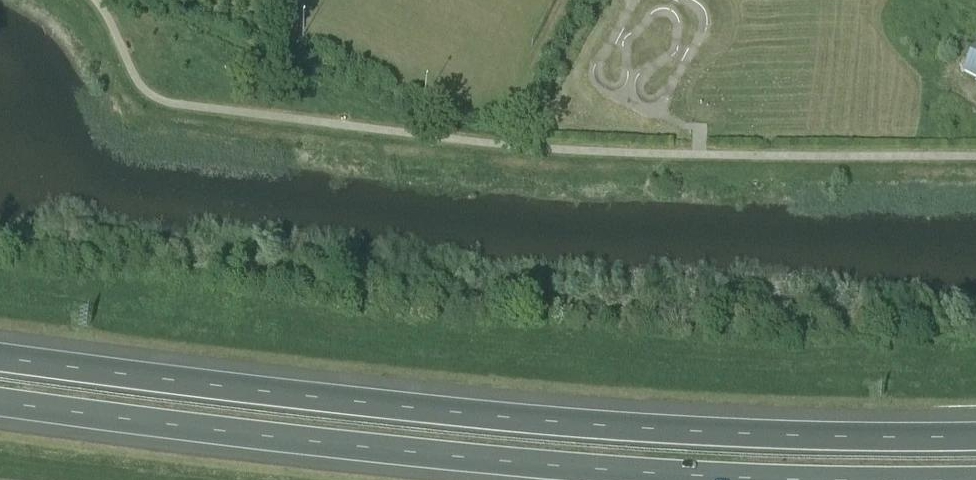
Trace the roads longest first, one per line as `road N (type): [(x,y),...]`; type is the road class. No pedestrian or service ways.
road 1 (motorway): [(975,433),(752,431),(545,418),(0,353)]
road 2 (motorway): [(0,399),(601,466),(975,478)]

